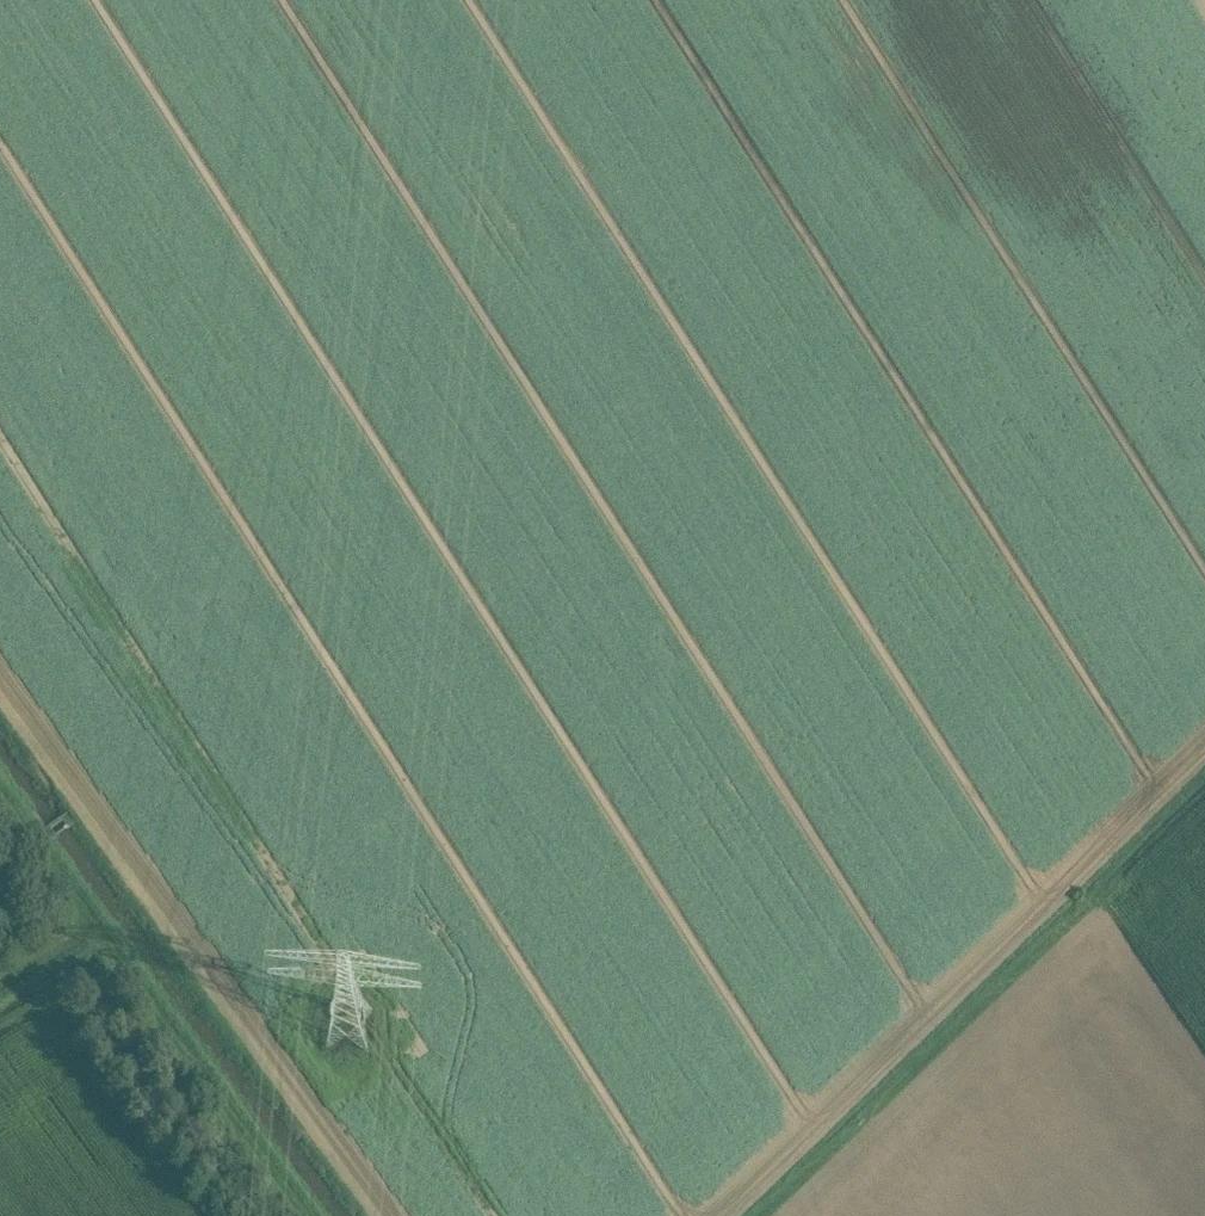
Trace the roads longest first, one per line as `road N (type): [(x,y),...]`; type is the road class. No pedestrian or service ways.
road 1 (track): [(104,920),(318,1215)]
road 2 (track): [(104,920),(0,773)]
road 3 (track): [(104,920),(0,987)]

